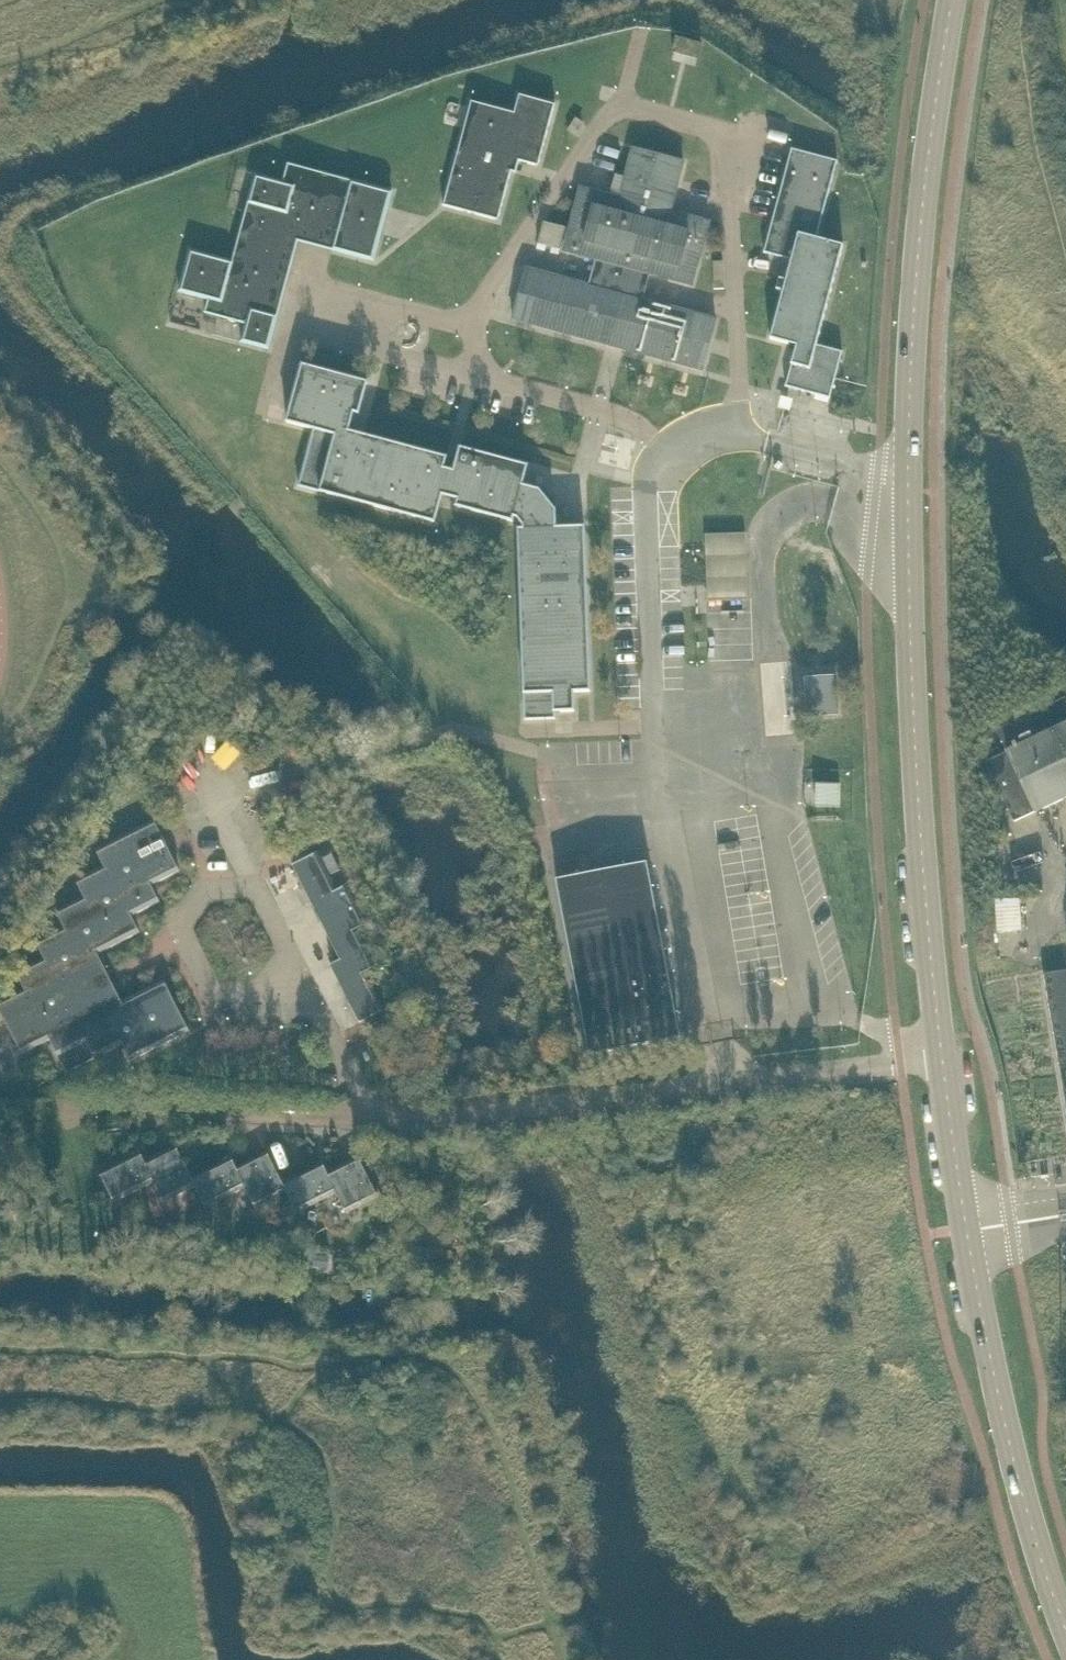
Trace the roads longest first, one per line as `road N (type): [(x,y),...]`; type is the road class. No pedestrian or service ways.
road 1 (tertiary): [(1065,1619),(1013,1452),(970,1243),(920,799),(913,376),(928,184),(955,0)]

